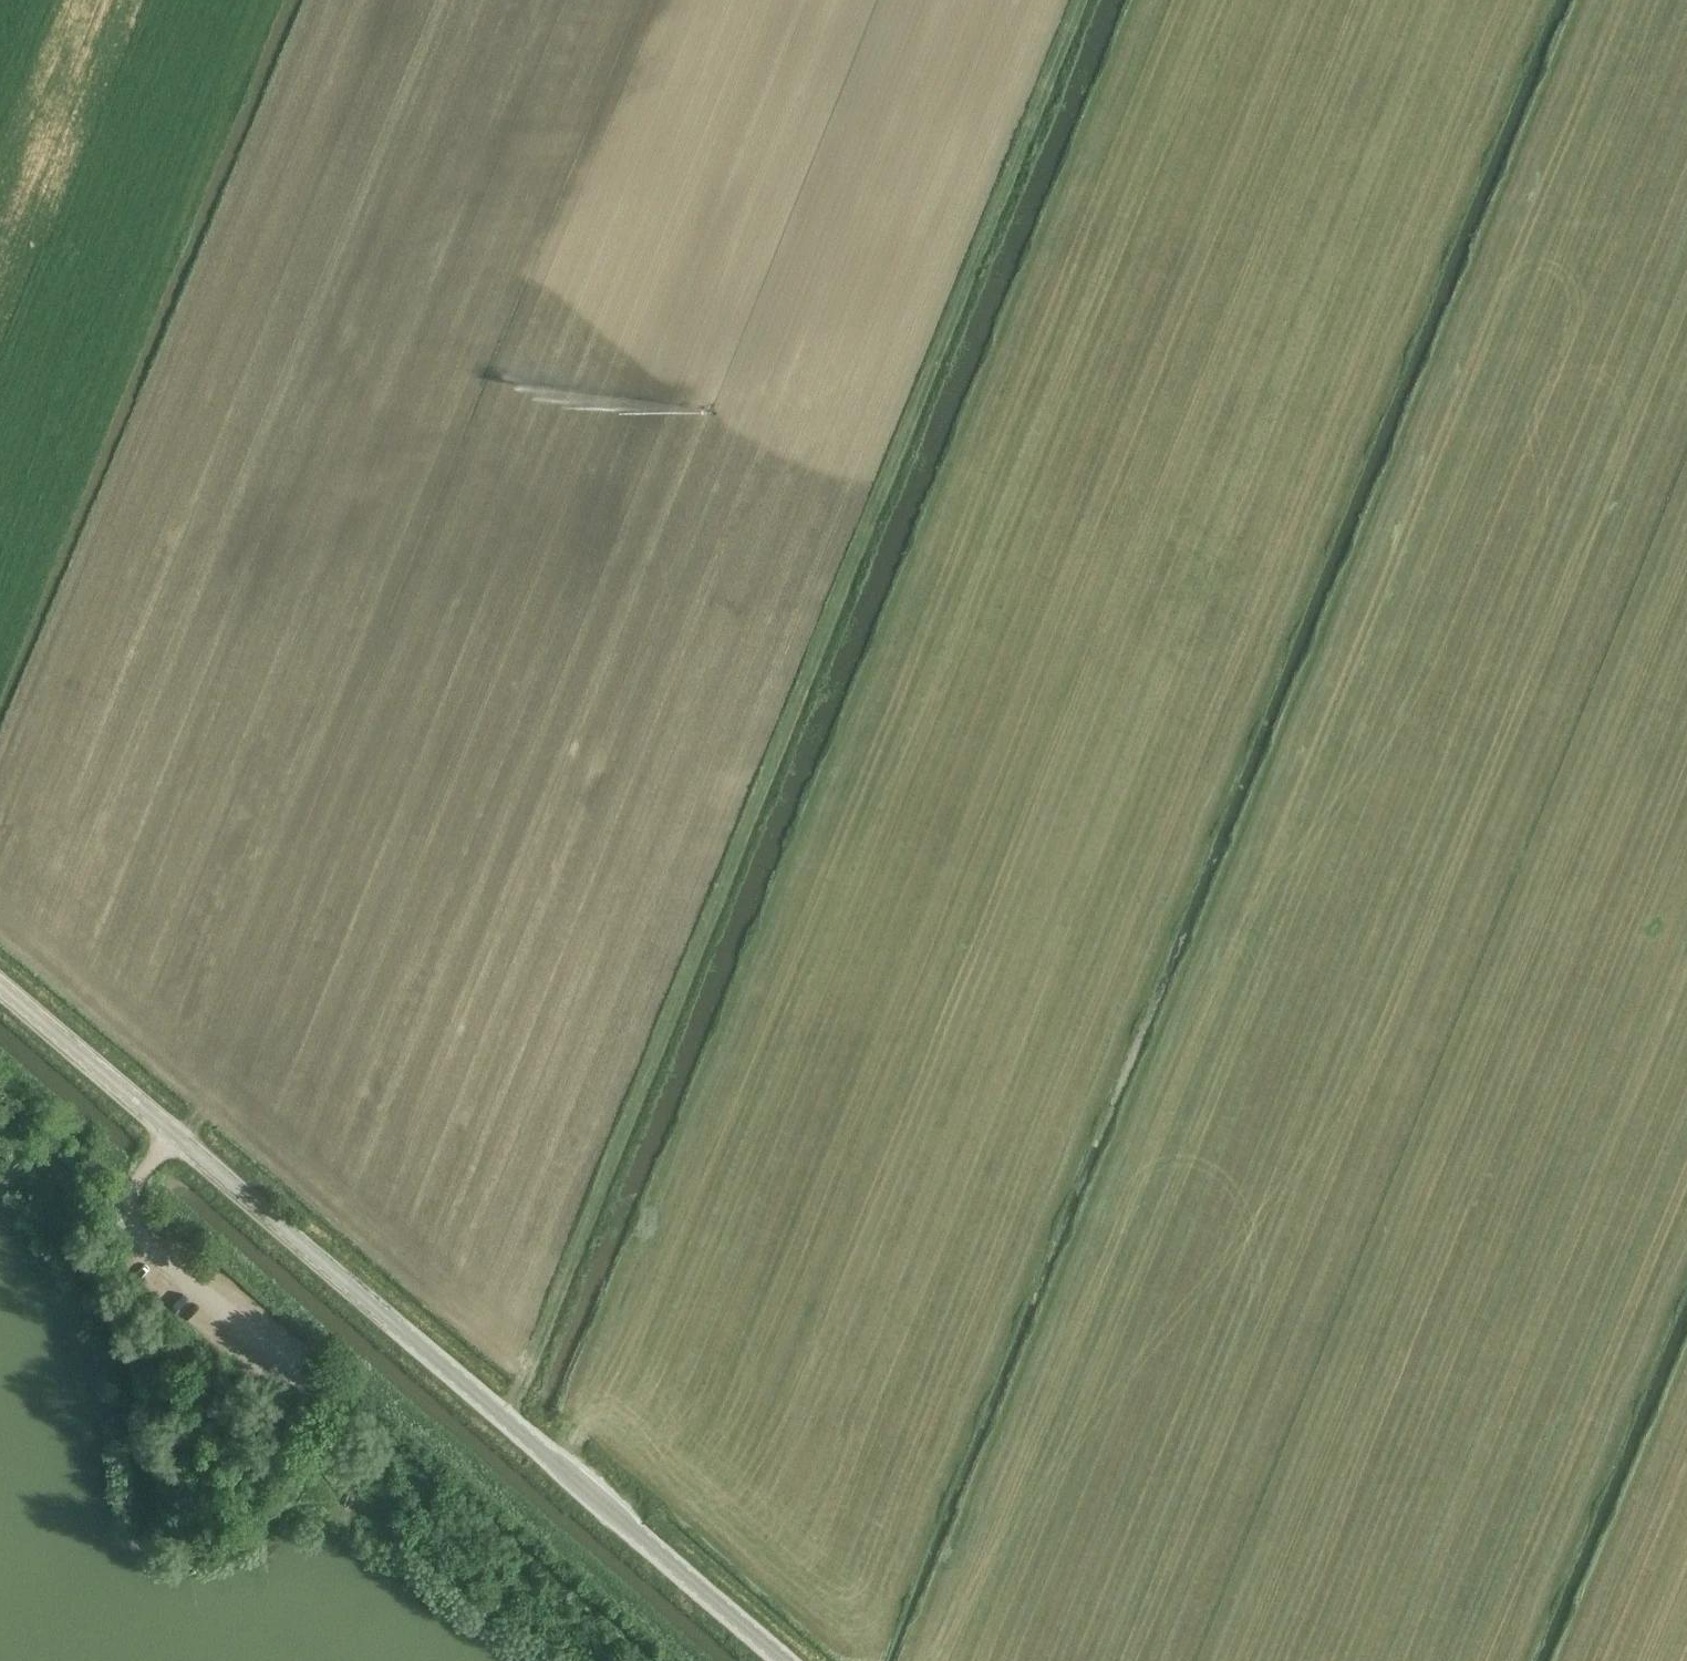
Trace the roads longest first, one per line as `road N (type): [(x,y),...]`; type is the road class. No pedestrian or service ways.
road 1 (unclassified): [(800,1660),(0,981)]
road 2 (track): [(176,1132),(142,1172),(132,1203),(321,1380)]

